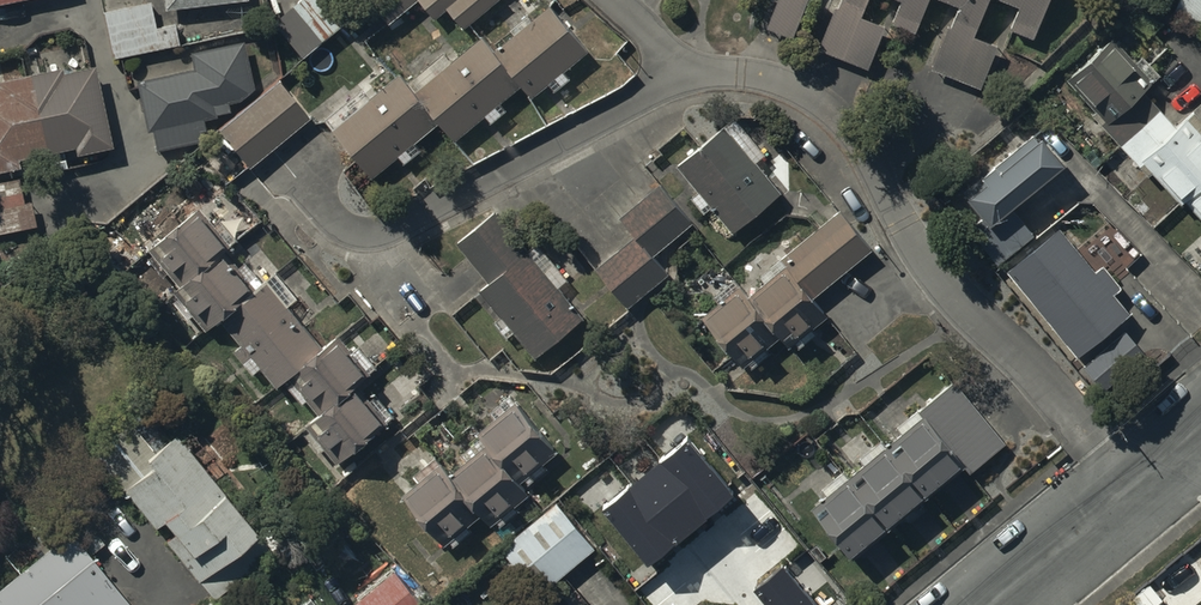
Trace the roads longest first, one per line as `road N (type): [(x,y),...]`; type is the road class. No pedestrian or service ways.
road 1 (residential): [(1200,421),(982,604)]

